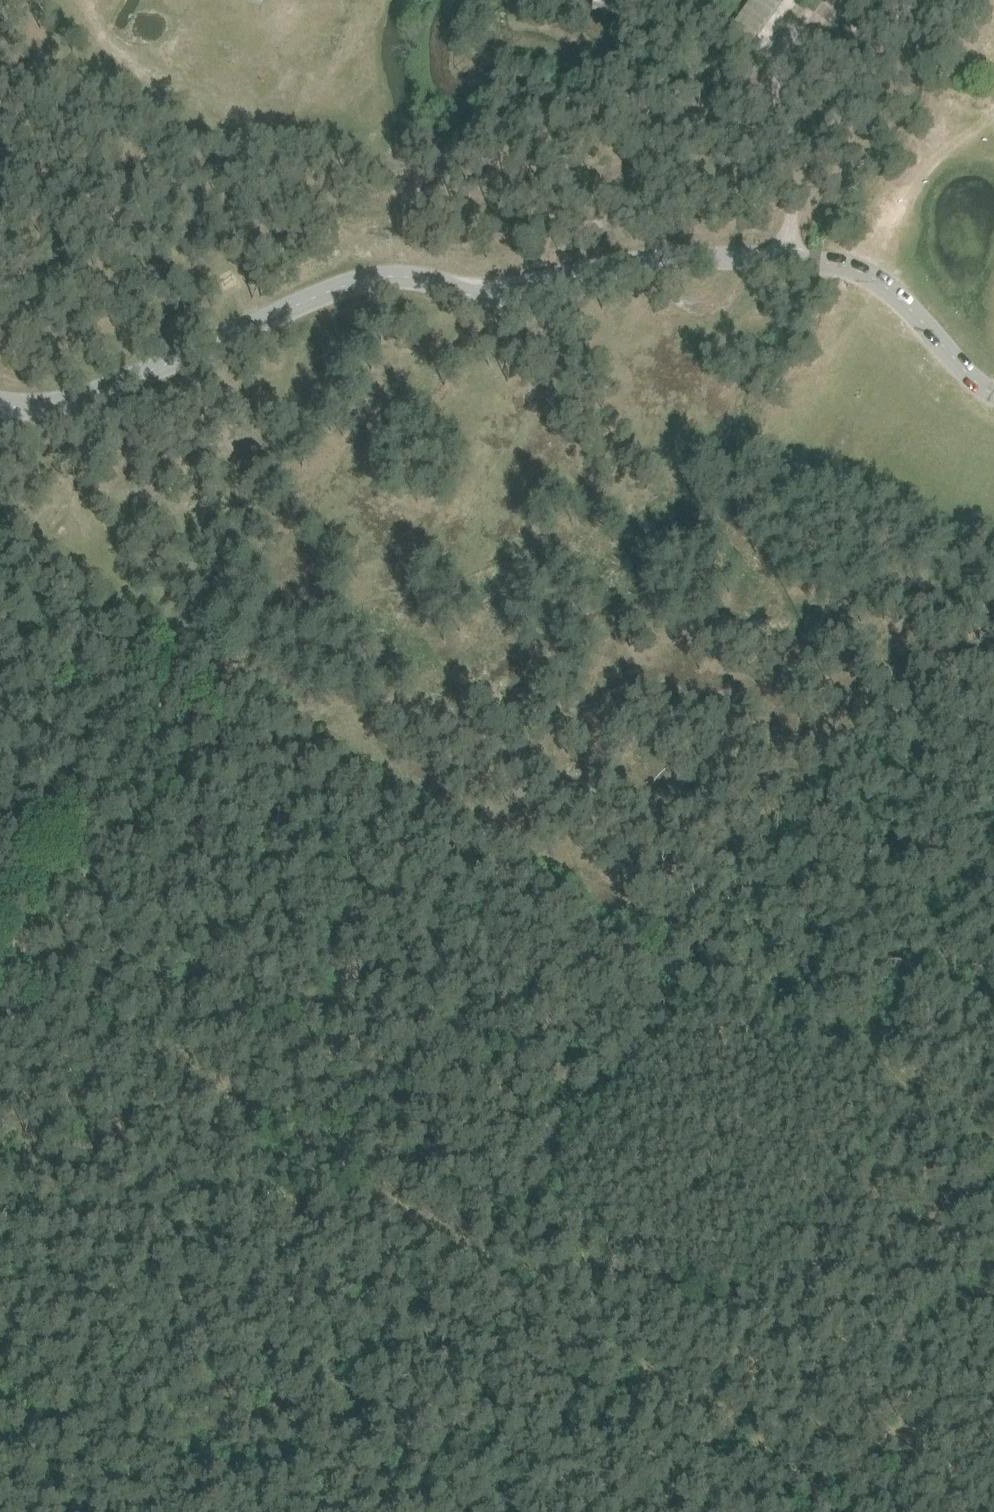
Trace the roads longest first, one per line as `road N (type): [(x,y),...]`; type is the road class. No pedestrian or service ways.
road 1 (track): [(185,652),(0,982)]
road 2 (track): [(791,259),(772,91),(828,0)]

